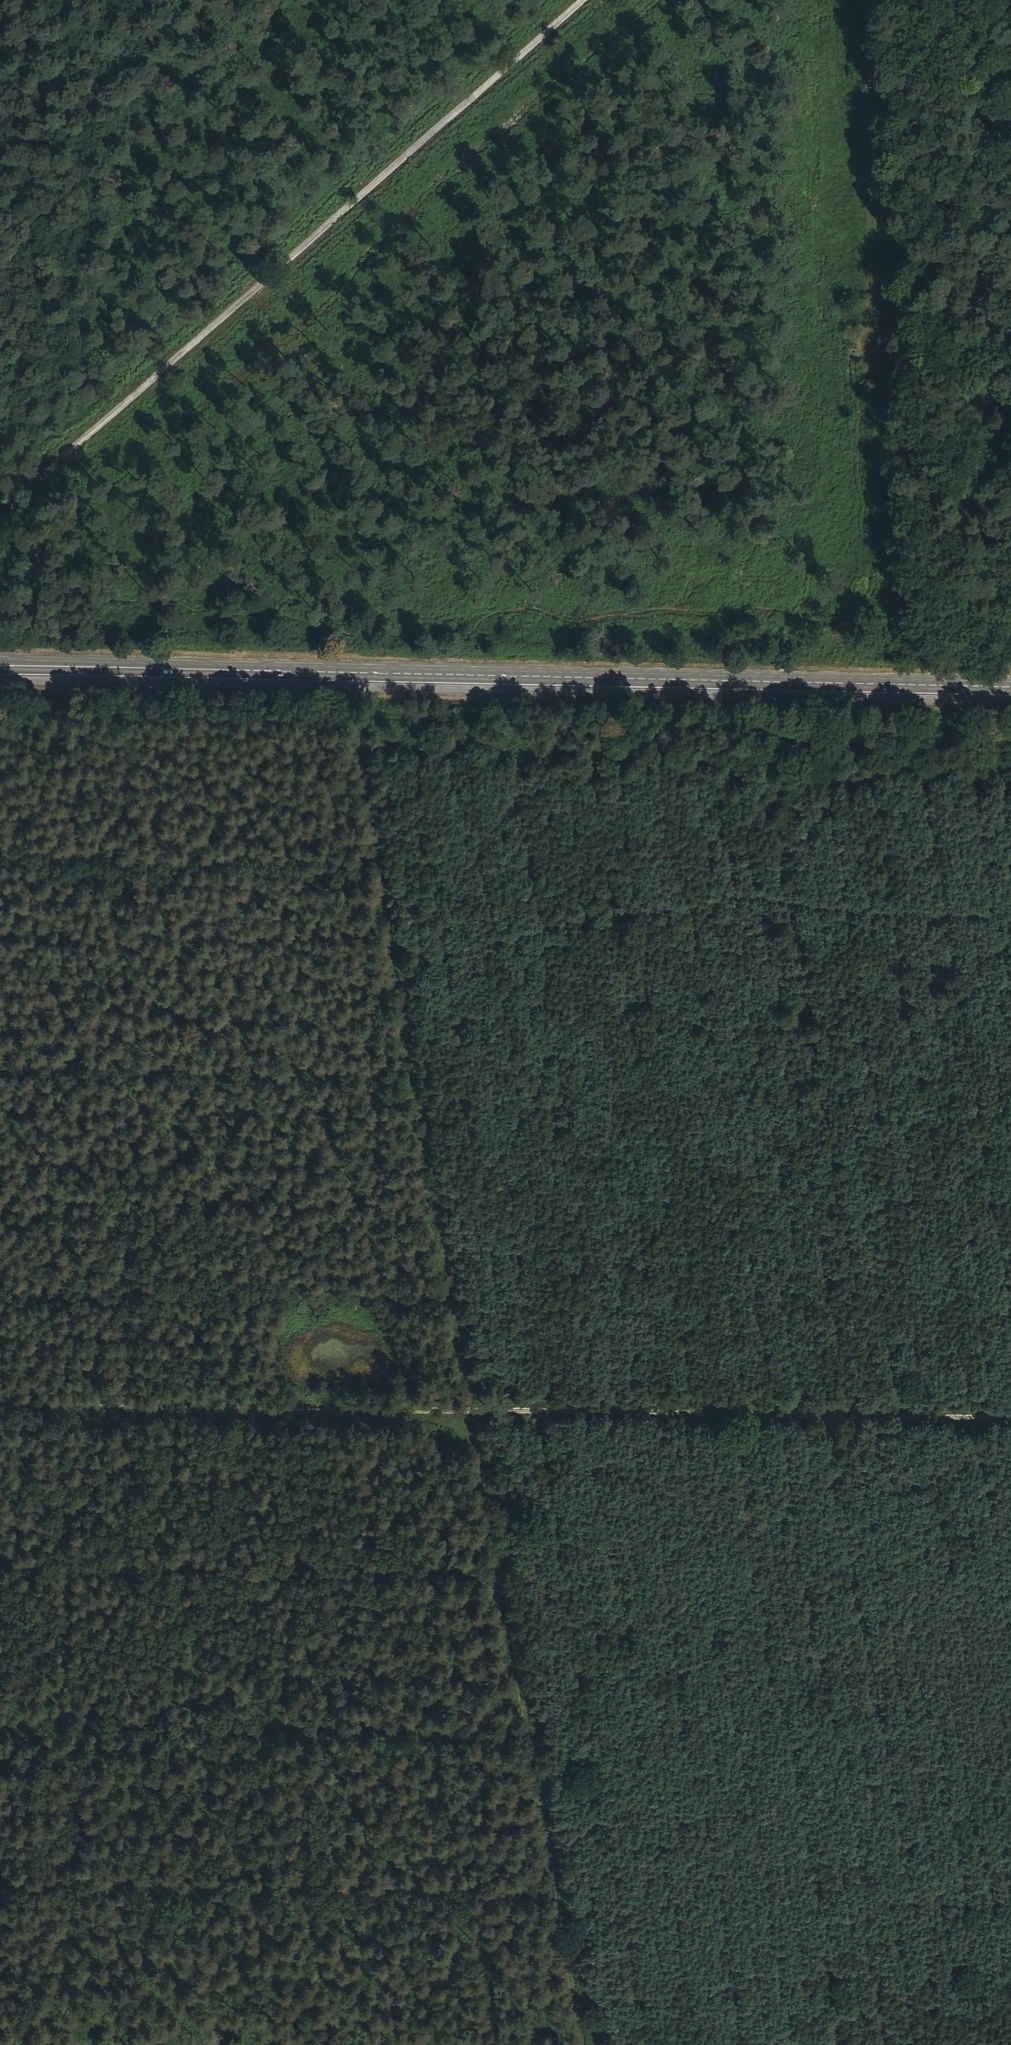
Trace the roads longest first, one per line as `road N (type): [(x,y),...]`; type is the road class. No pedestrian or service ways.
road 1 (primary): [(1010,689),(0,665)]
road 2 (track): [(1010,1421),(0,1401)]
road 3 (track): [(580,0),(0,513)]

